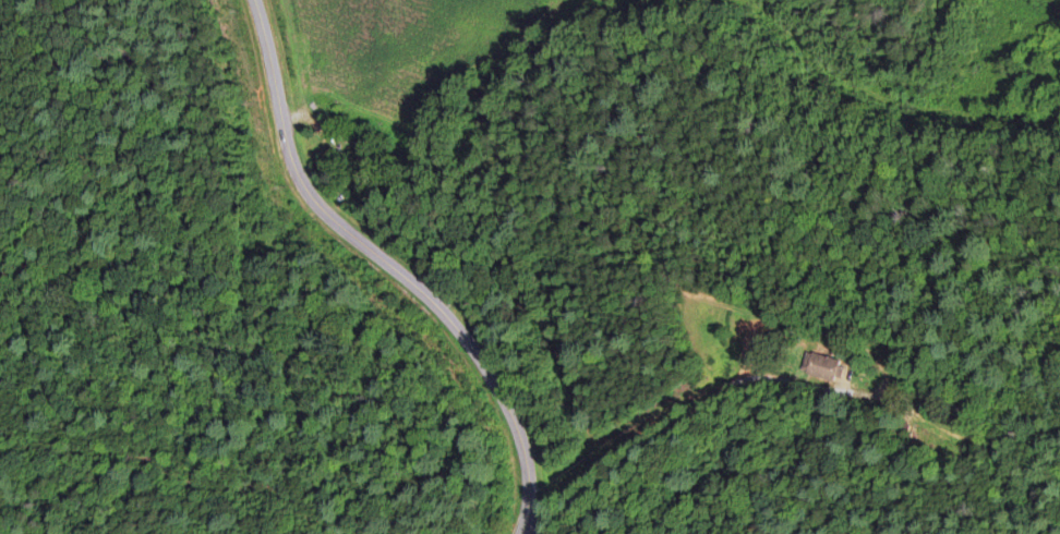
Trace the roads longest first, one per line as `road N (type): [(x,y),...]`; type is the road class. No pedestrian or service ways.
road 1 (residential): [(247,0),(286,158),(448,317),(508,404),(529,486),(509,533)]

